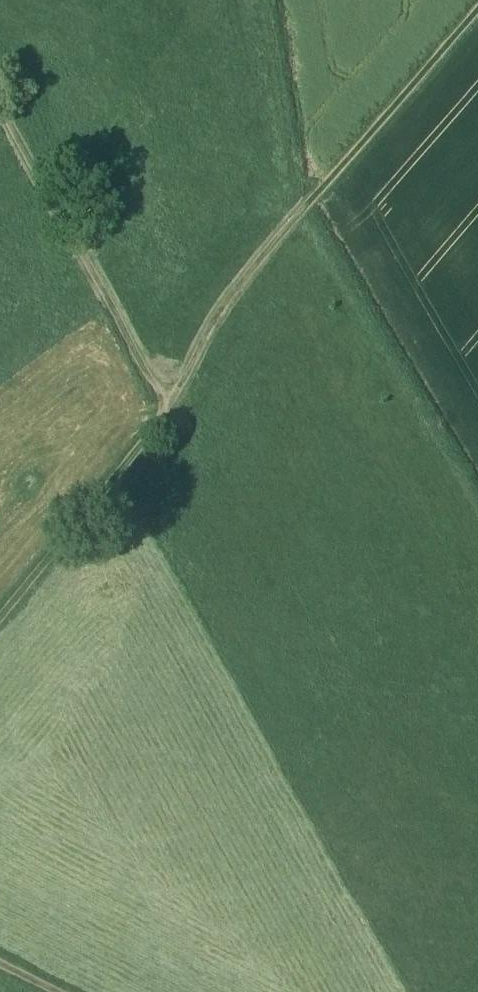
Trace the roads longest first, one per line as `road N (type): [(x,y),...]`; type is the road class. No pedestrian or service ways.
road 1 (track): [(477,20),(236,304),(162,433),(0,634)]
road 2 (track): [(0,77),(177,411)]

